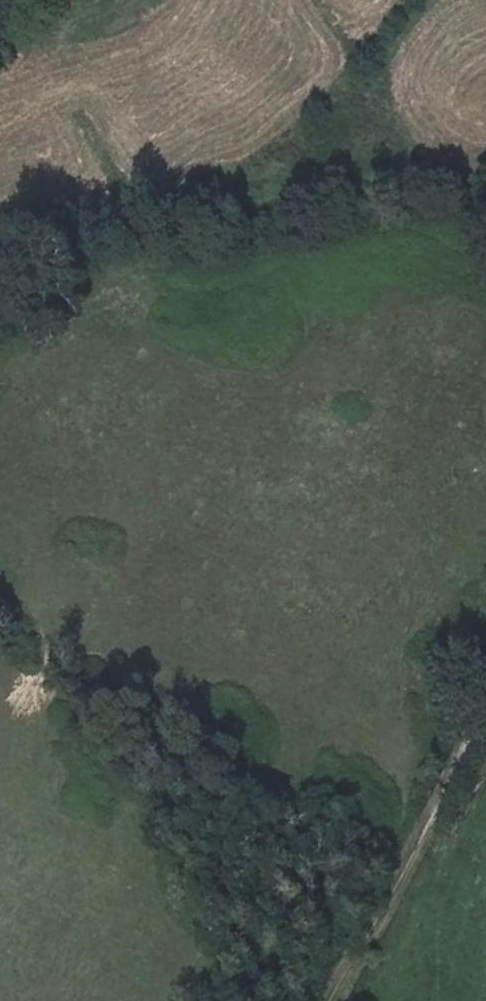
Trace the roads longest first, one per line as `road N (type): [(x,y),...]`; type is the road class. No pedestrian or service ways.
road 1 (track): [(485,719),(339,1000)]

